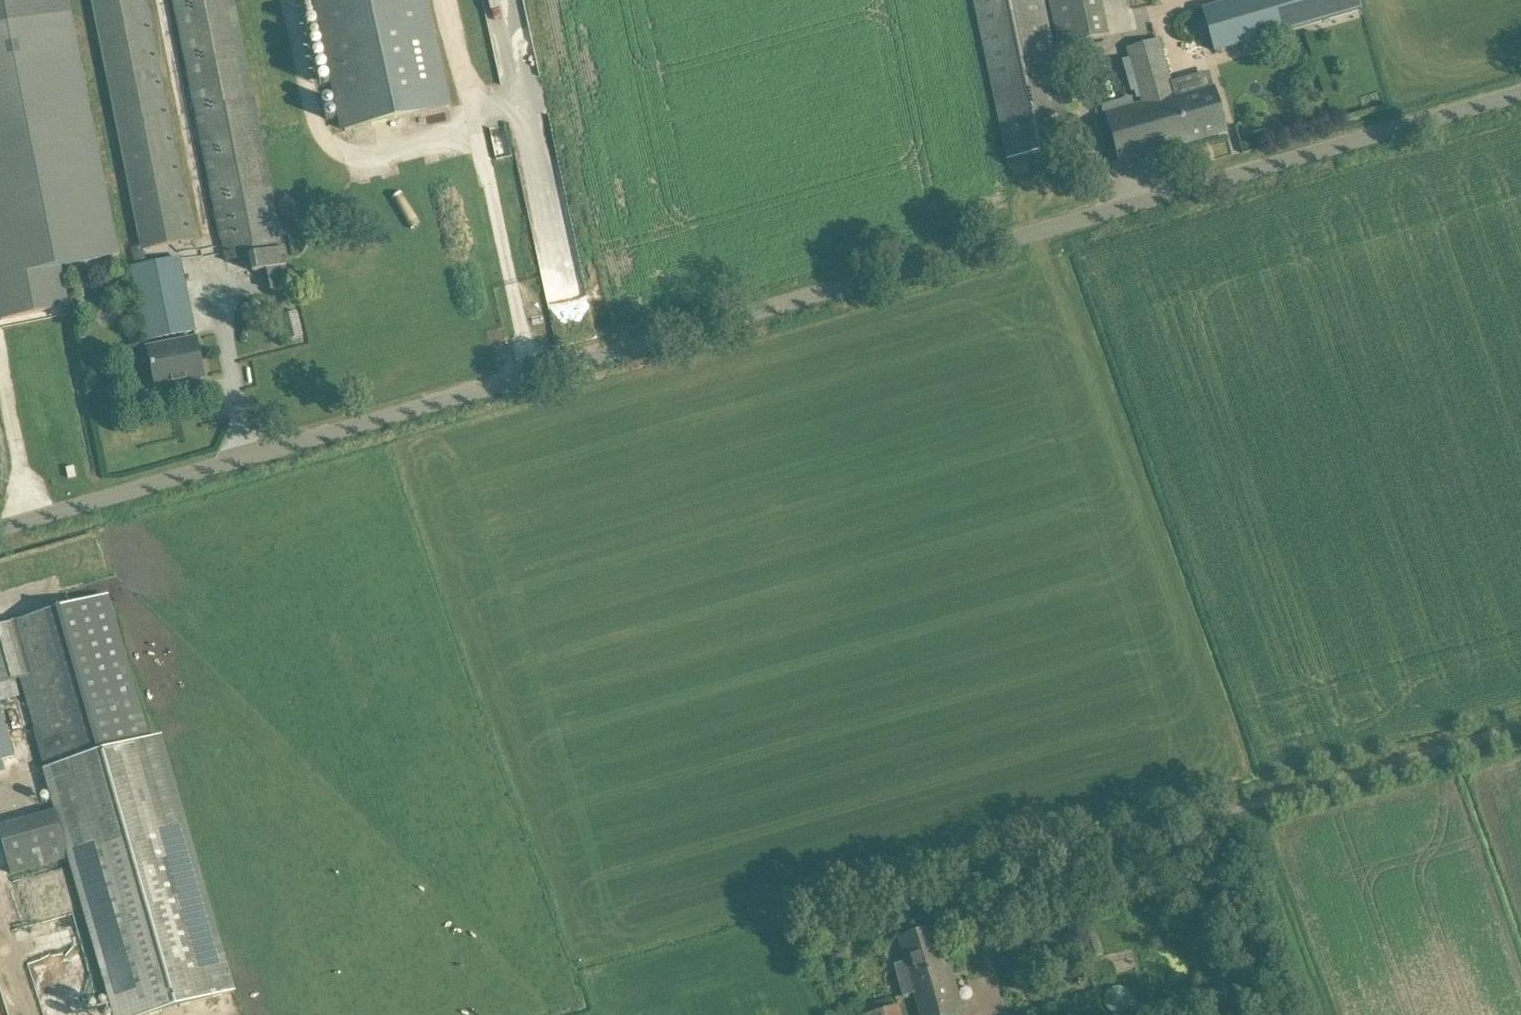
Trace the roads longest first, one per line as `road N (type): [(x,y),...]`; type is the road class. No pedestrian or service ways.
road 1 (unclassified): [(0,529),(1520,96)]

